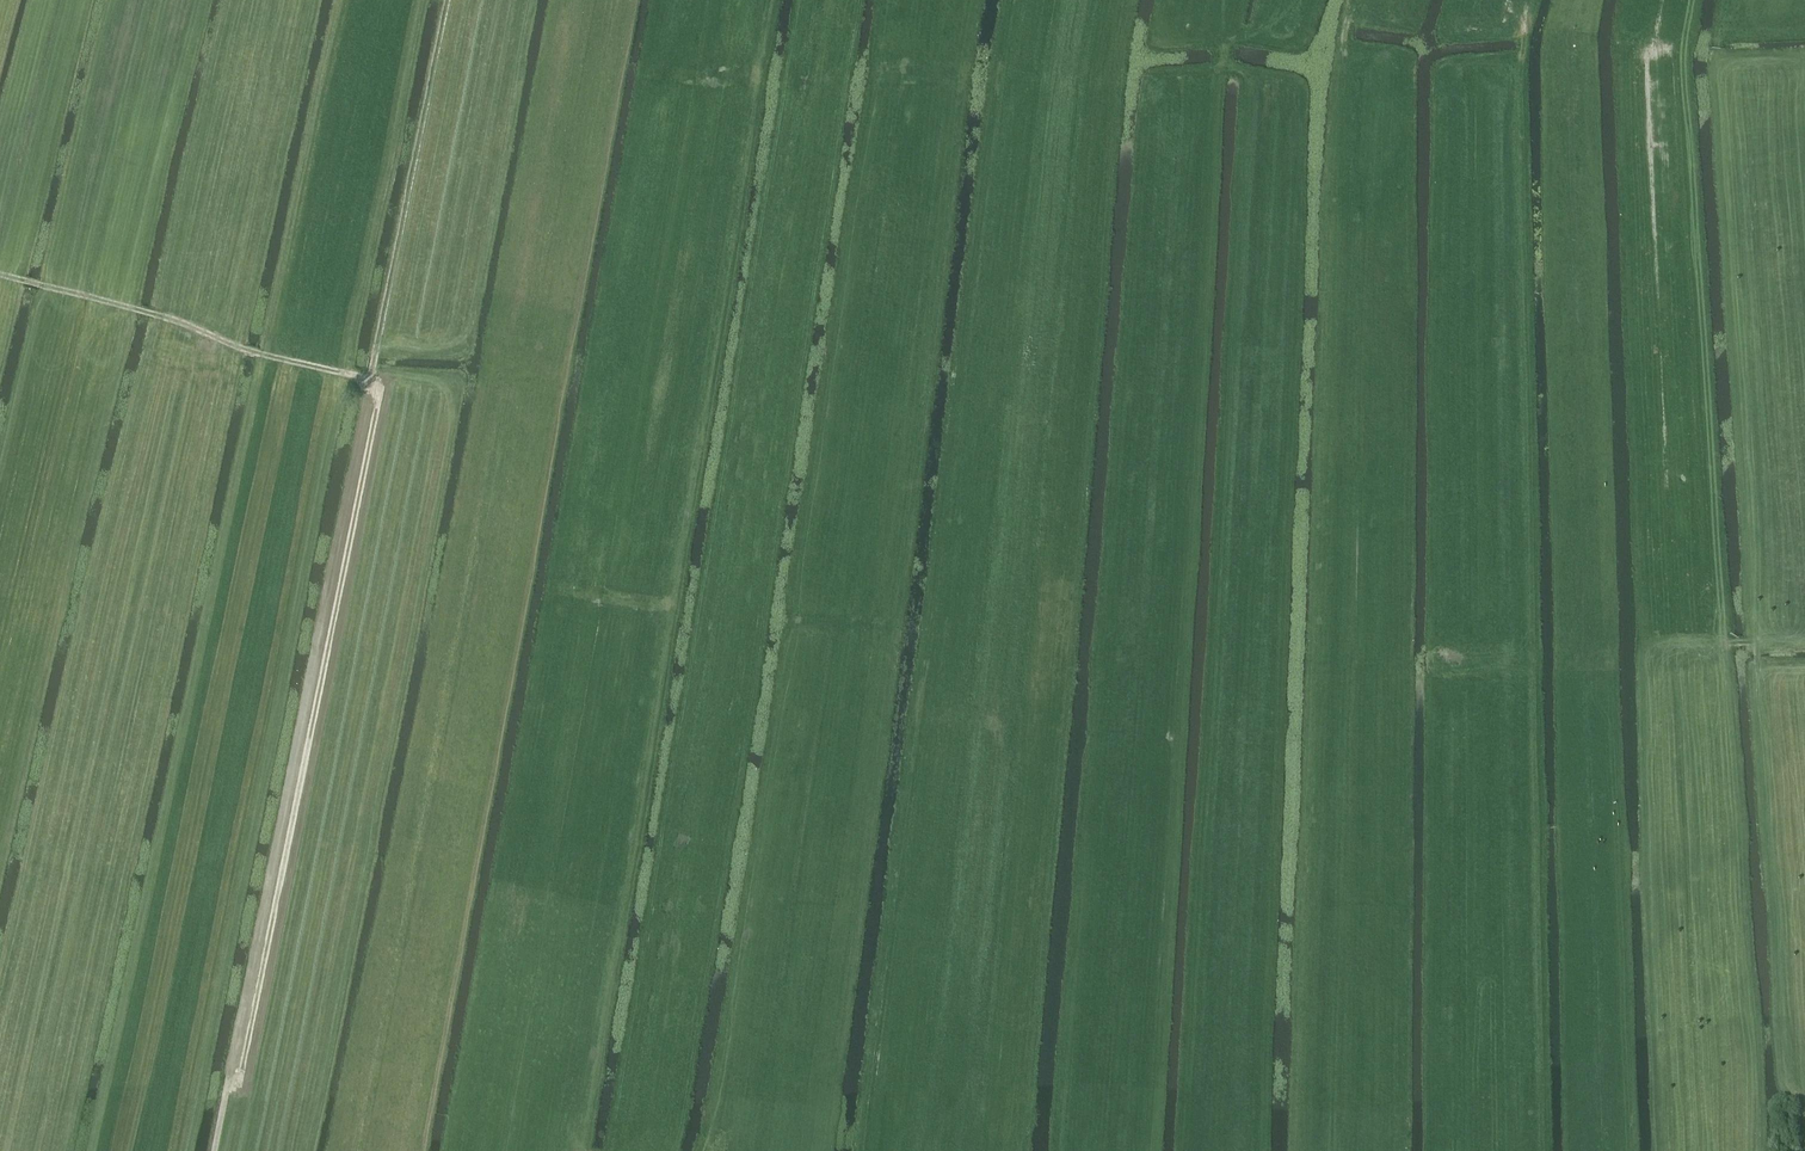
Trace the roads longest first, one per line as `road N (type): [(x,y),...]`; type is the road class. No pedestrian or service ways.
road 1 (track): [(216,1150),(380,385),(0,276)]
road 2 (track): [(870,1150),(1020,0)]
road 3 (track): [(1531,0),(1517,66),(1541,1150)]
road 4 (track): [(454,0),(380,385)]

